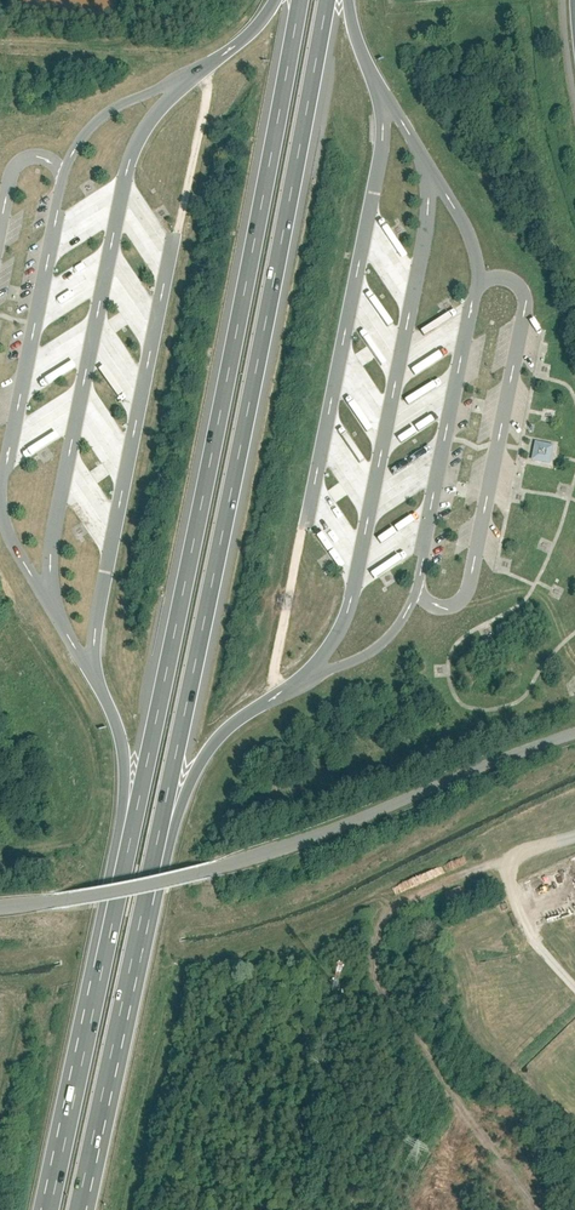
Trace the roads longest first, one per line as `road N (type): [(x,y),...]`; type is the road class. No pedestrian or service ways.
road 1 (motorway): [(300,0),(50,1209)]
road 2 (motorway): [(77,1209),(197,668),(326,0)]
road 3 (unclassified): [(0,909),(211,872),(574,736)]
road 4 (track): [(0,31),(120,33),(156,0)]

